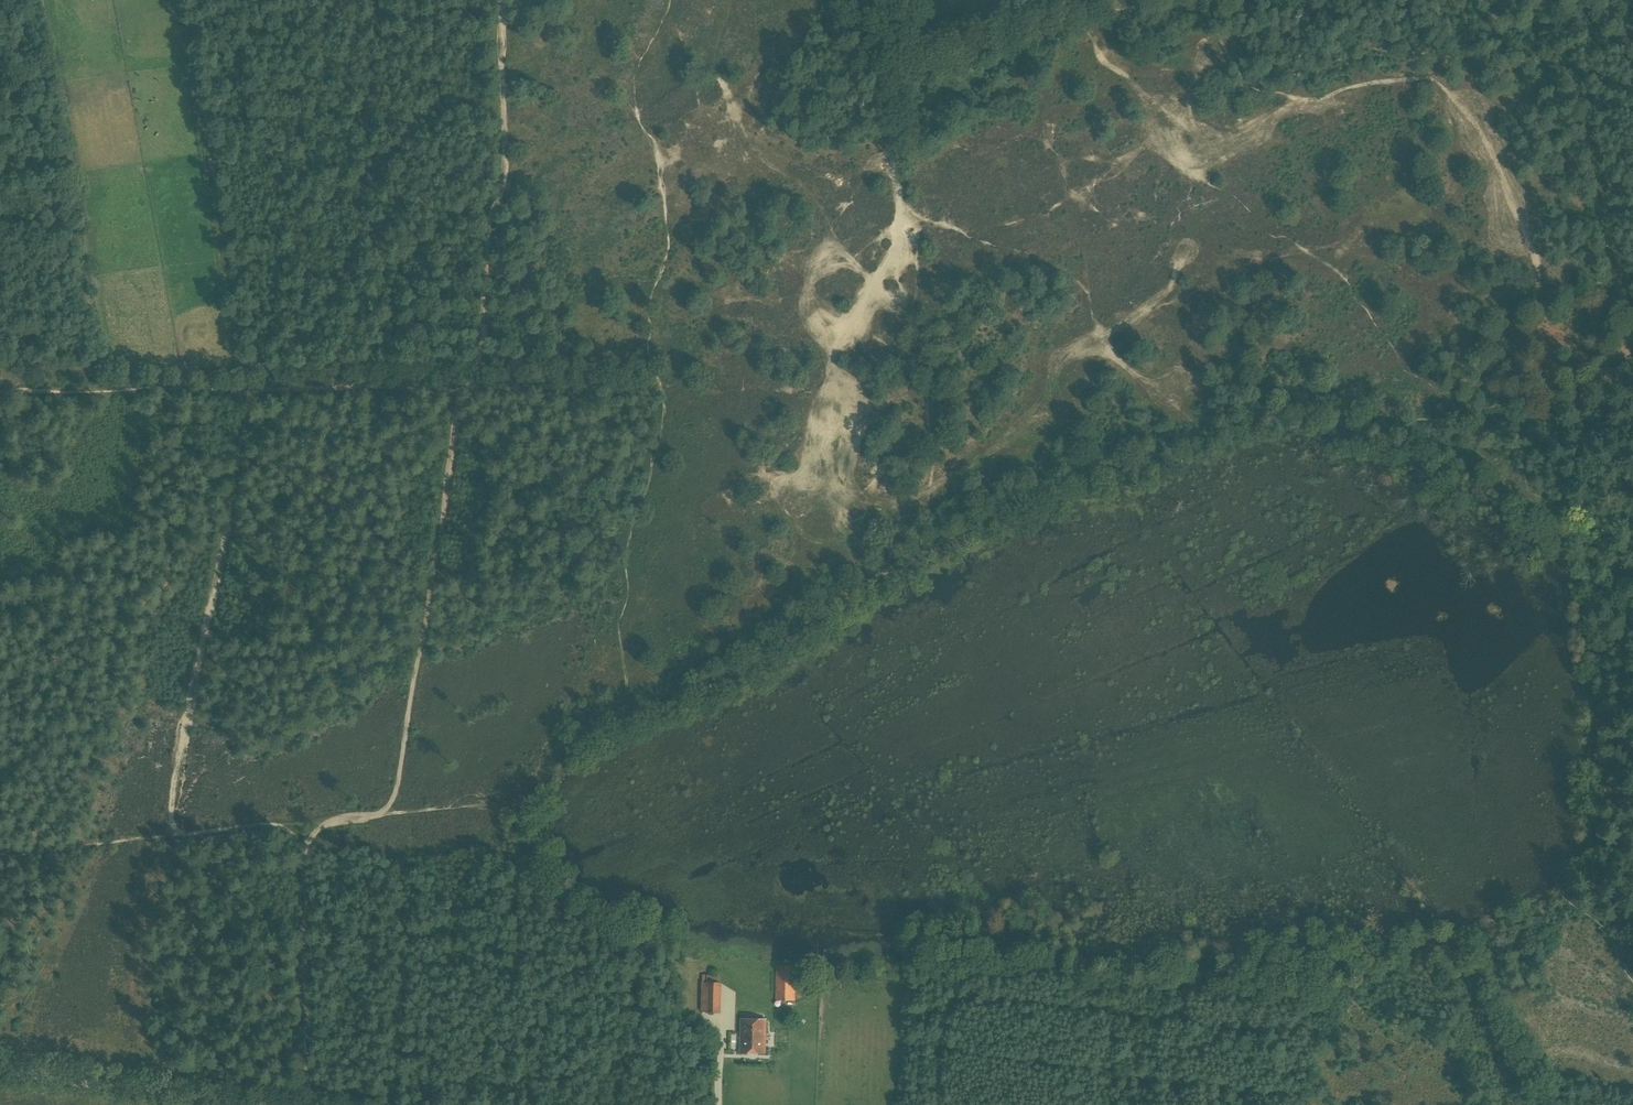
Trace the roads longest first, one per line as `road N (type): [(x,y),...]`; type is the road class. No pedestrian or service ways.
road 1 (track): [(385,813),(398,790),(461,393),(482,356),(478,220),(500,179),(496,0)]
road 2 (track): [(178,833),(245,394)]
road 3 (track): [(302,1104),(310,971),(303,856),(331,821),(385,813)]
road 4 (track): [(461,393),(346,379),(245,394),(165,394)]
road 5 (track): [(0,1064),(224,1097)]
road 6 (track): [(570,745),(517,801),(385,813)]
road 7 (track): [(165,394),(6,393)]

